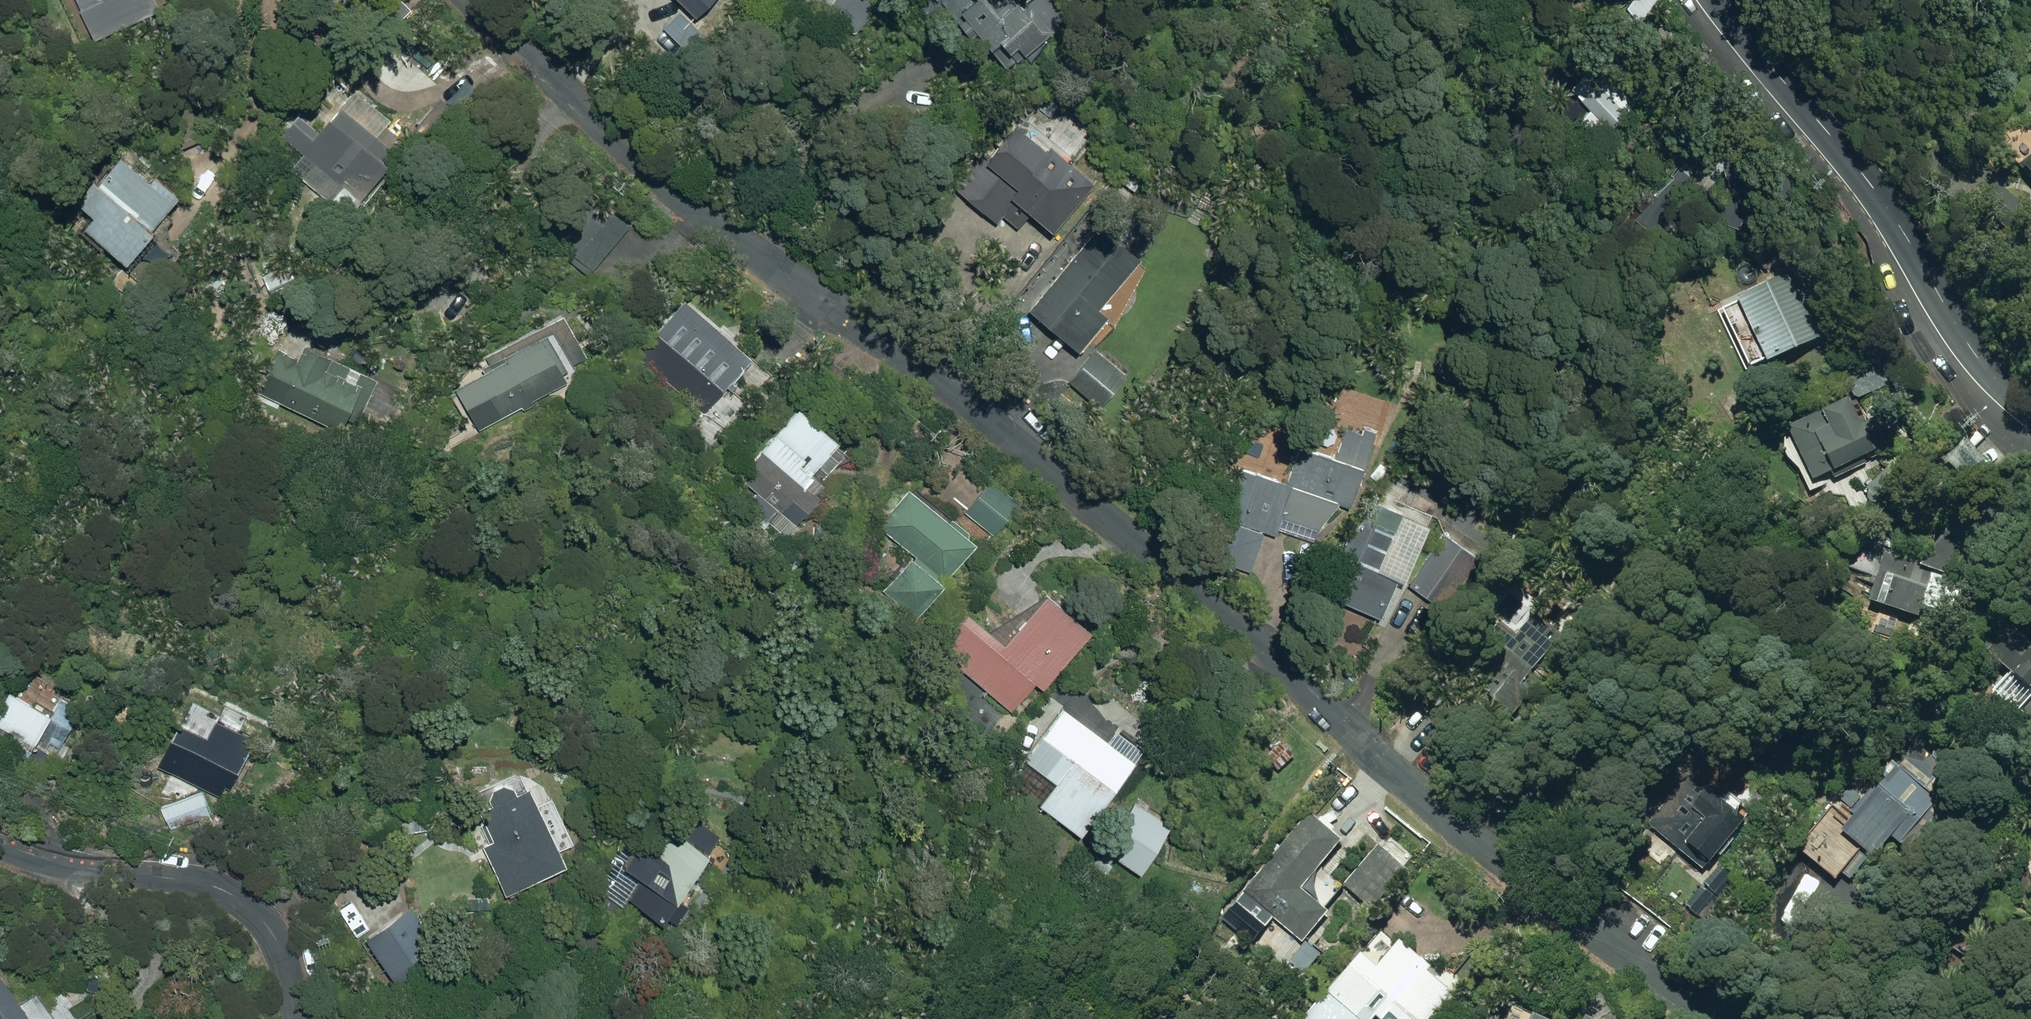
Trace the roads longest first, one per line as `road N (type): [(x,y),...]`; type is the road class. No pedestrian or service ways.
road 1 (residential): [(1738,1018),(1336,730),(1185,608),(1055,485),(885,348),(579,130),(475,41),(442,0)]
road 2 (residential): [(1726,0),(1895,209),(1956,316),(2030,403)]
road 3 (residential): [(0,840),(51,858),(208,885),(255,915),(282,956),(301,1018)]

